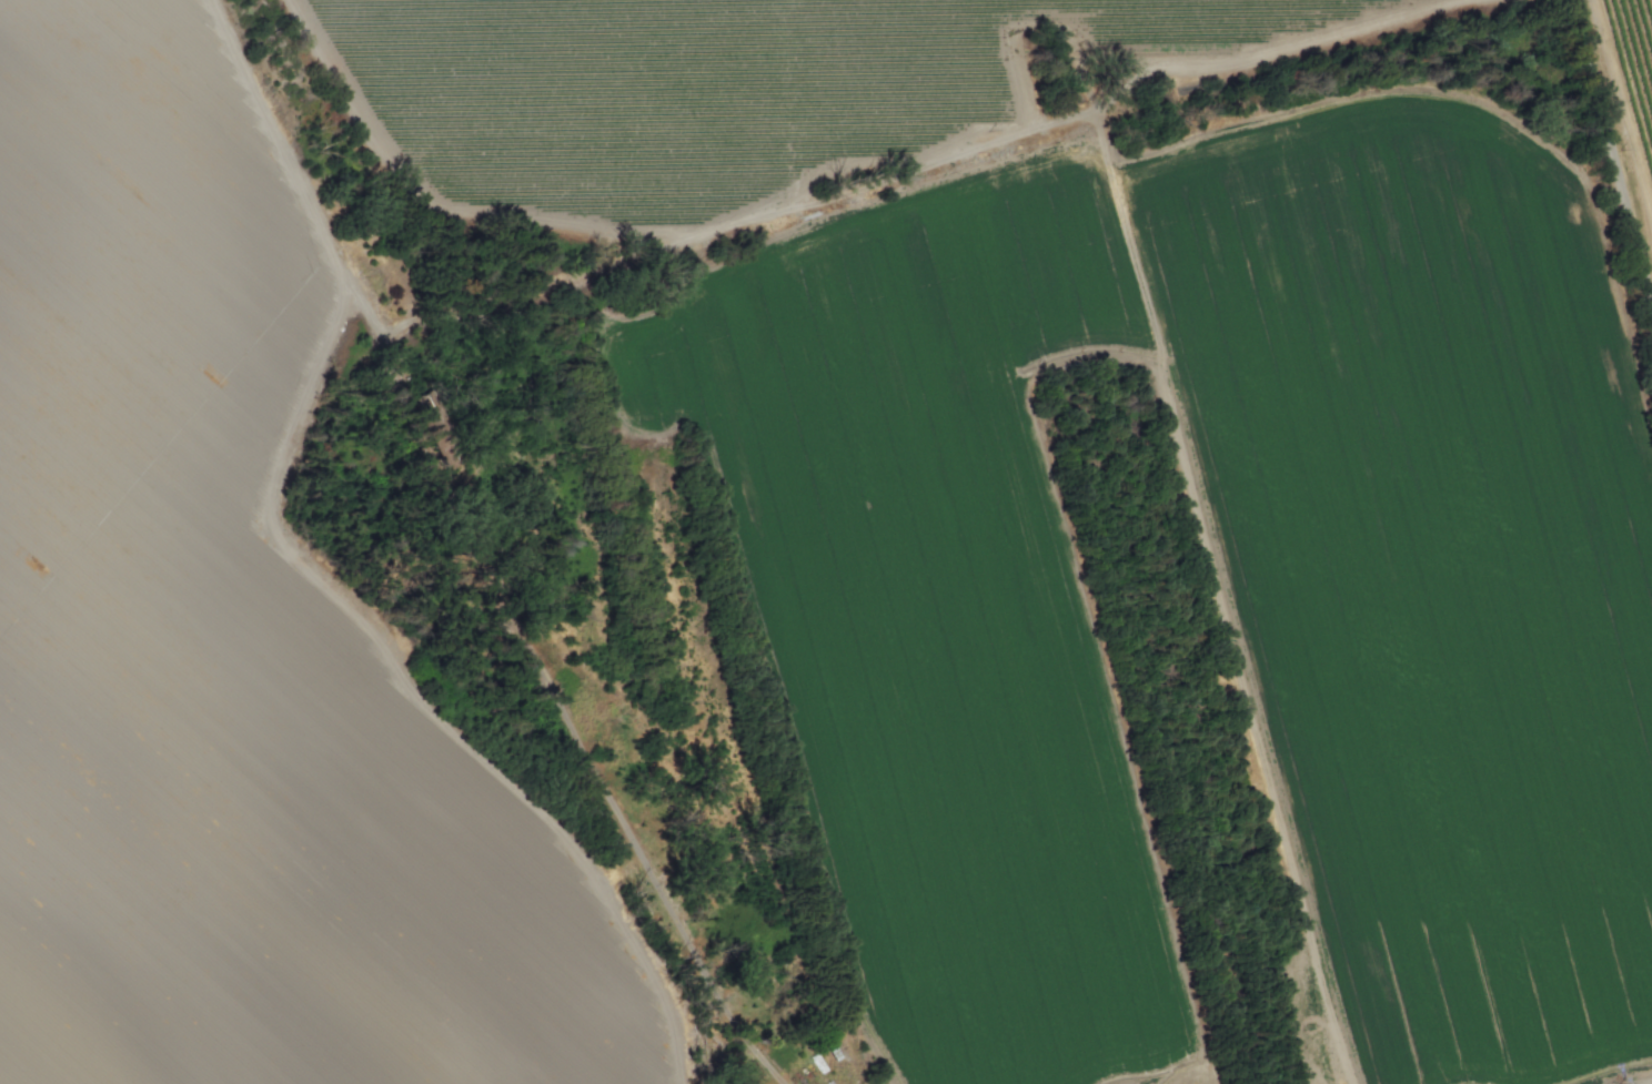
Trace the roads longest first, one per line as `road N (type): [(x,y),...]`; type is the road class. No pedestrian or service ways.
road 1 (residential): [(1574,0),(1651,289)]

